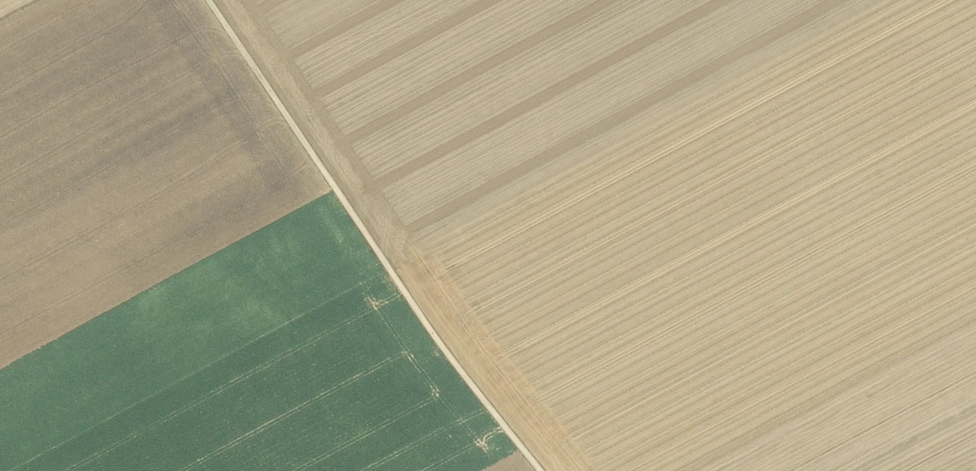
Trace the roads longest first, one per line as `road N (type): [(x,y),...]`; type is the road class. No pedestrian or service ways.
road 1 (track): [(207,0),(418,322),(539,470)]

